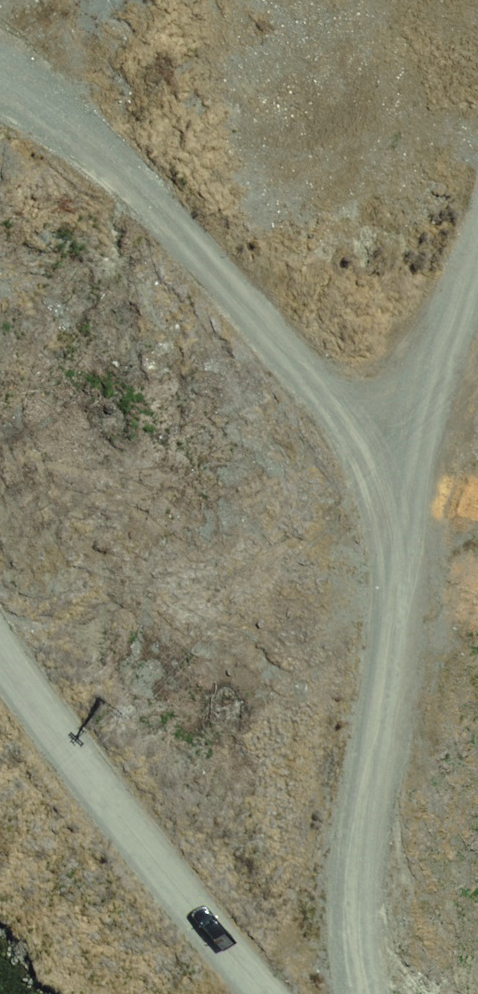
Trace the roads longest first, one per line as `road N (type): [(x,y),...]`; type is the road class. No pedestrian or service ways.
road 1 (track): [(393,517),(298,400),(0,92)]
road 2 (track): [(335,993),(327,970),(343,767),(393,517)]
road 3 (track): [(244,993),(186,941),(0,697)]
road 4 (track): [(393,517),(477,240)]

